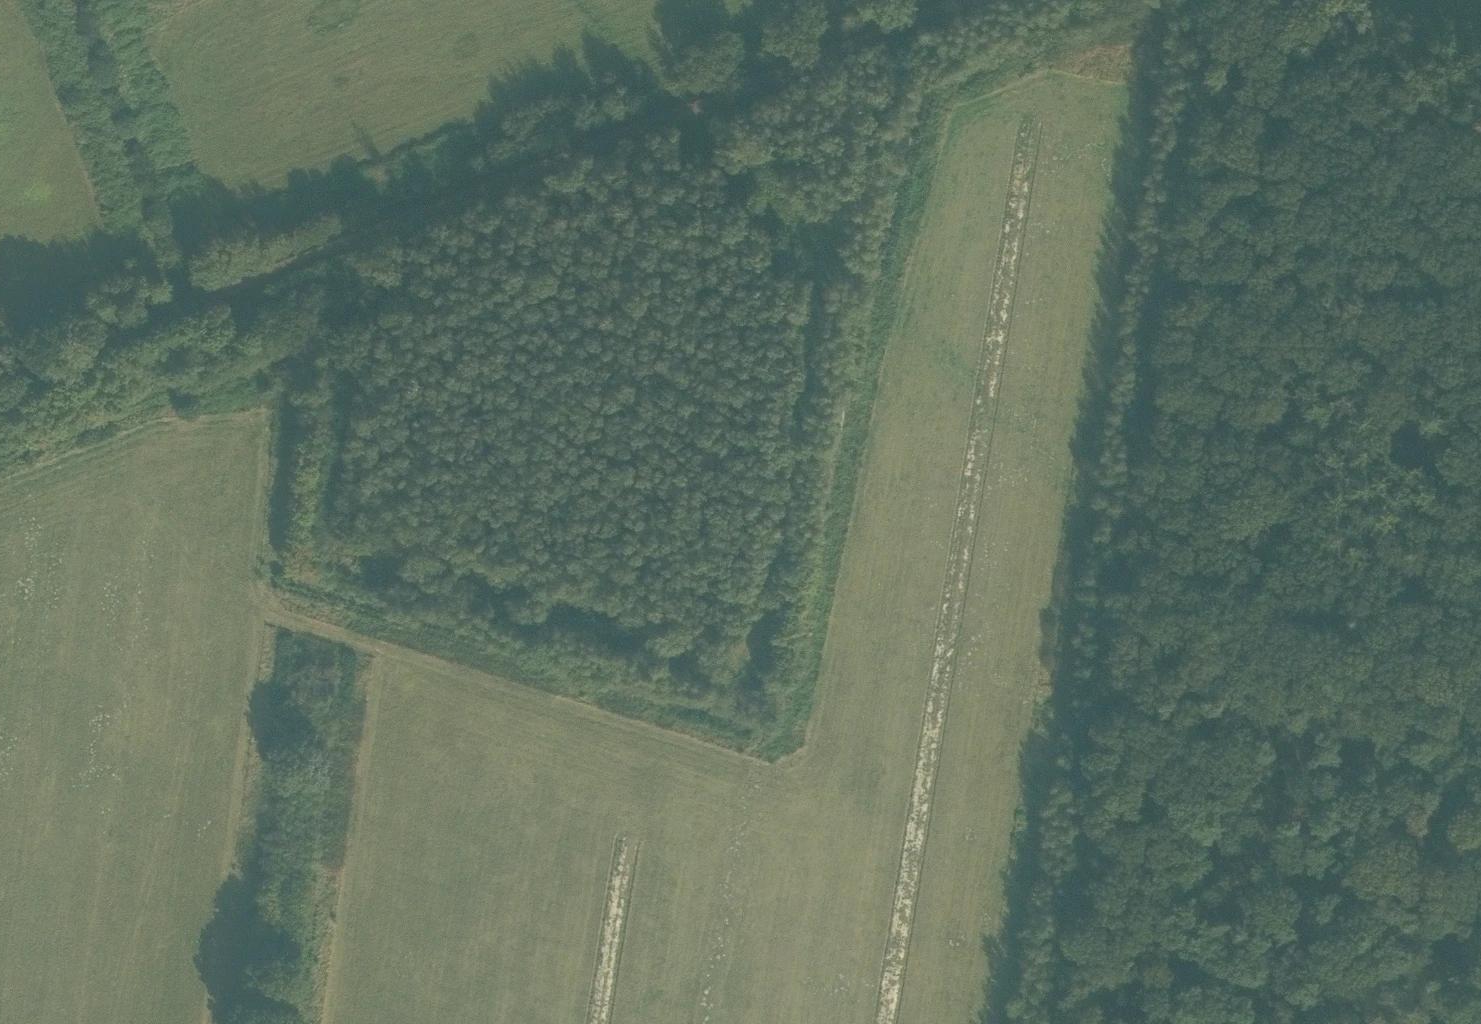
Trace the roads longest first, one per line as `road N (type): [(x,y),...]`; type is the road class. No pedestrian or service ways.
road 1 (track): [(973,0),(0,381)]

